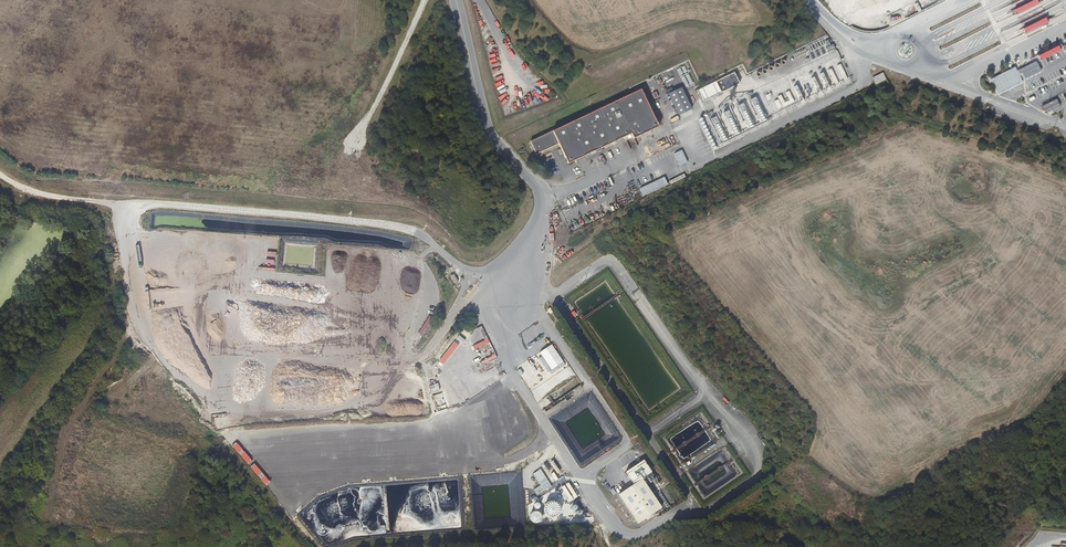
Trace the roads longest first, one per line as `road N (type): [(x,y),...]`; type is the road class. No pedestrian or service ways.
road 1 (track): [(475,272),(426,352),(383,368),(351,418),(247,424),(180,373),(155,343),(132,280),(125,204)]
road 2 (track): [(411,231),(76,201),(23,190),(0,176)]

